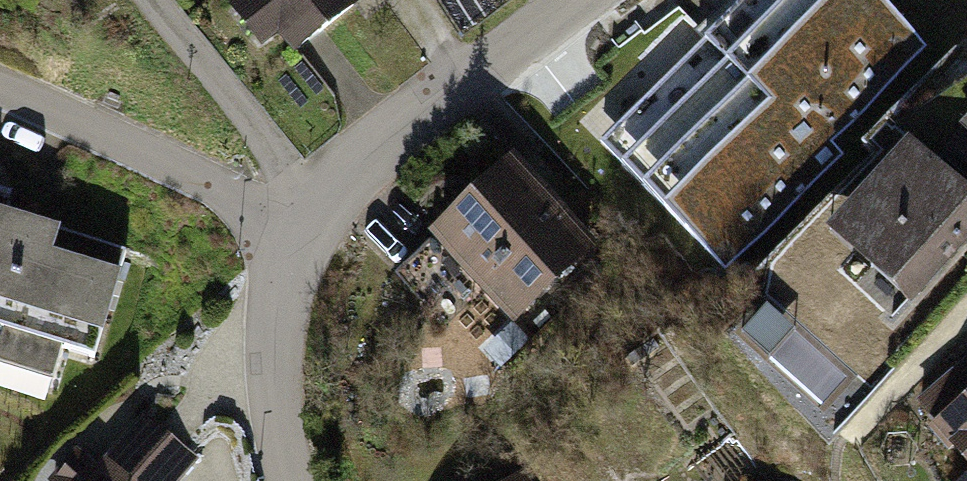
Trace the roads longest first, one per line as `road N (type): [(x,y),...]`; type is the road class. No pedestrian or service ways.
road 1 (residential): [(282,222),(155,150),(0,90)]
road 2 (residential): [(282,222),(275,370),(287,480)]
road 3 (residential): [(304,199),(161,0)]
road 4 (residential): [(456,97),(304,199)]
road 5 (residential): [(582,0),(456,97)]

